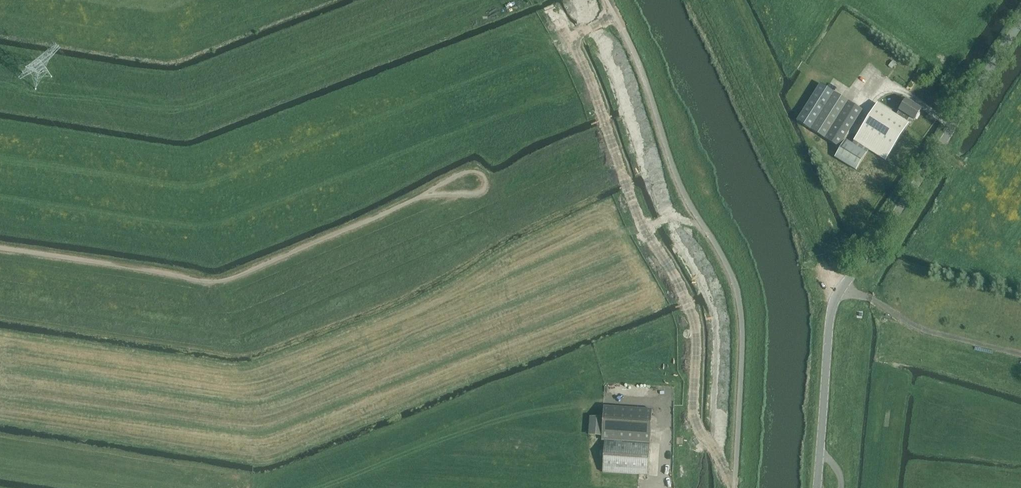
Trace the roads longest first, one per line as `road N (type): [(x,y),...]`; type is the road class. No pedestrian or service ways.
road 1 (unclassified): [(816,487),(832,303),(1020,20)]
road 2 (residential): [(735,487),(744,356),(737,284),(686,198),(638,53),(608,0)]
road 3 (track): [(432,196),(226,279),(0,249)]
road 4 (track): [(418,198),(467,172),(485,177),(476,194),(432,196)]

